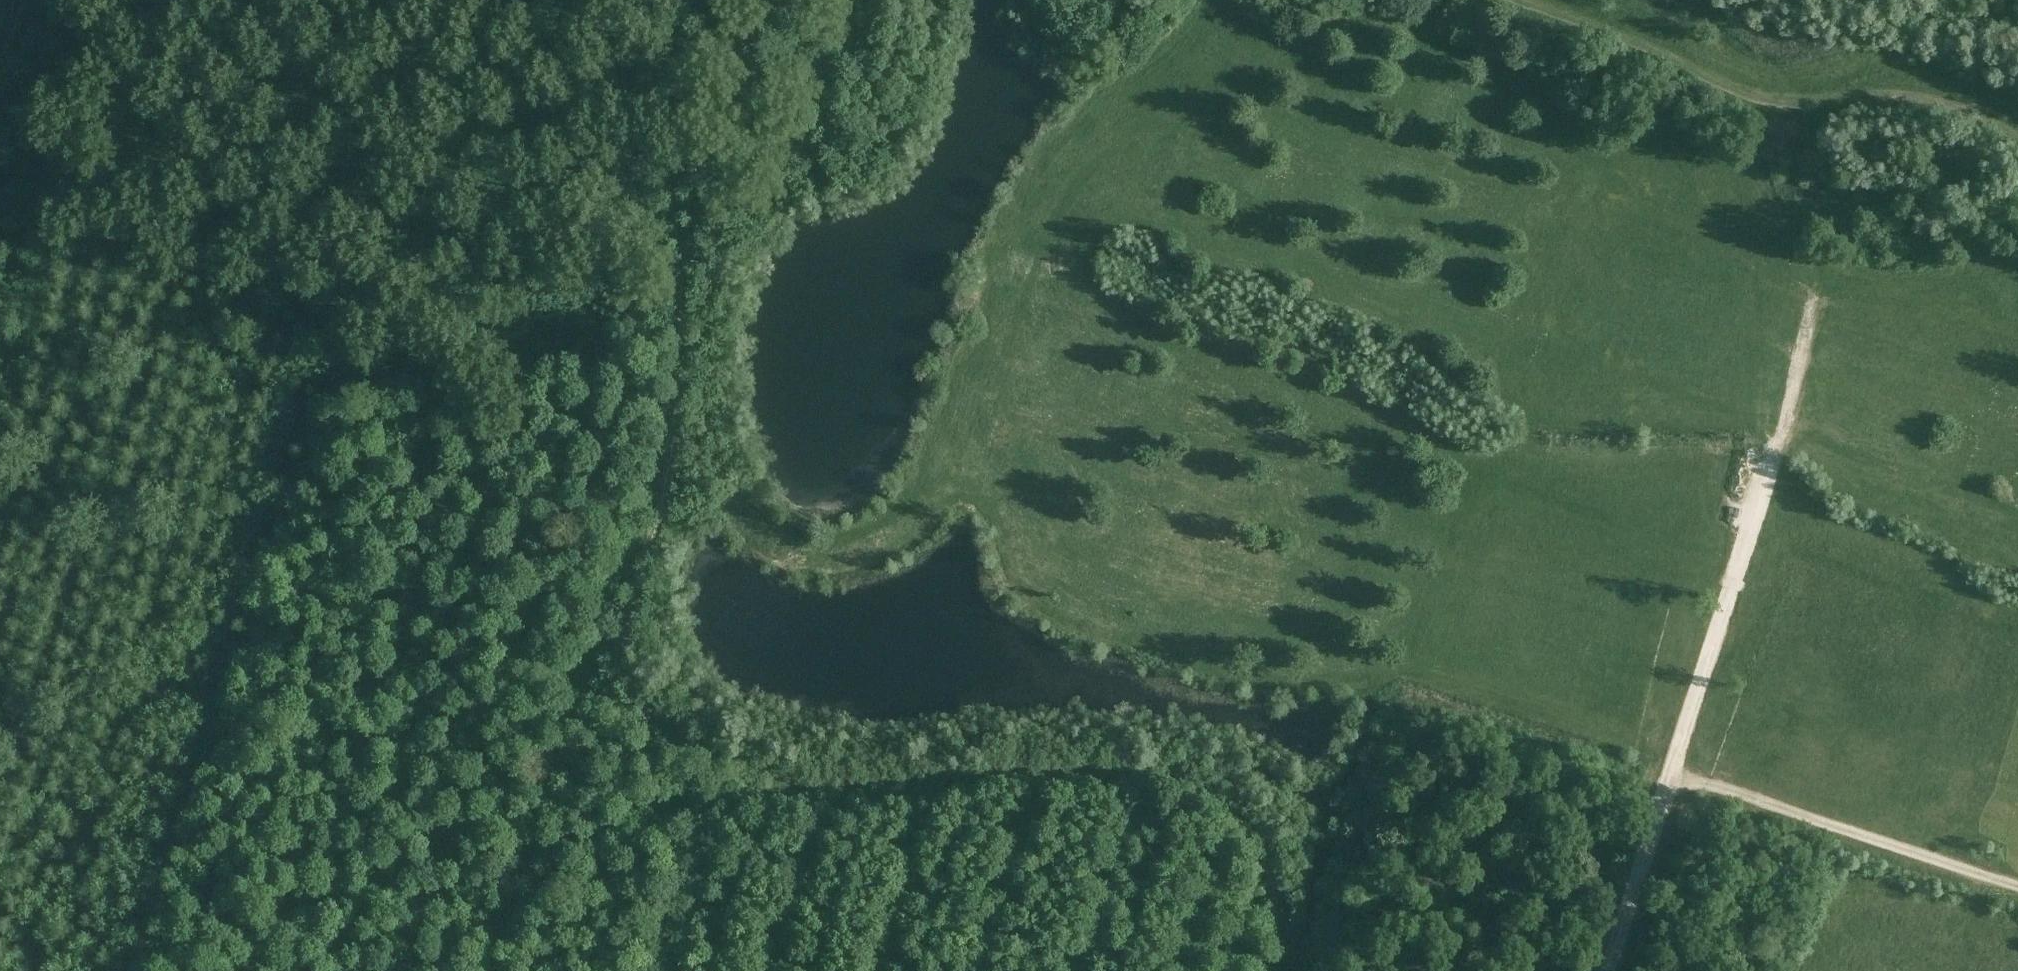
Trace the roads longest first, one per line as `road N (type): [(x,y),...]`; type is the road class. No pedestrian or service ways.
road 1 (track): [(1529,0),(1673,54),(1733,86),(1819,104),(1896,102),(1966,118),(2017,141)]

